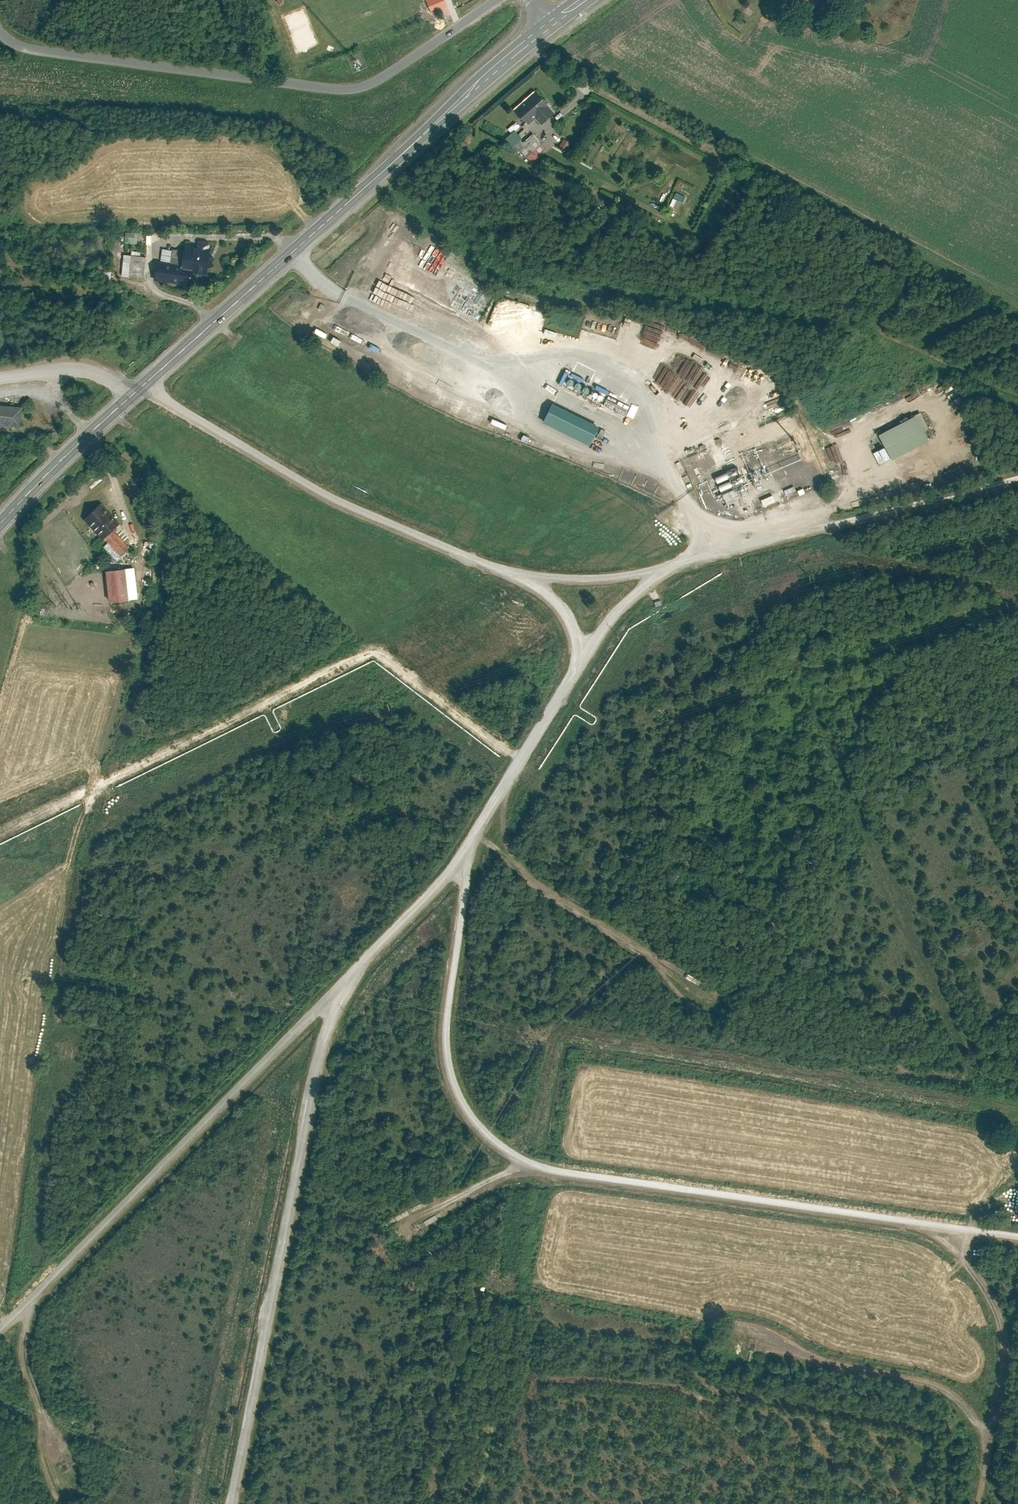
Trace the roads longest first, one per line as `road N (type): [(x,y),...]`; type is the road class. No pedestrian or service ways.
road 1 (unclassified): [(142,387),(323,491),(529,578),(567,611),(578,636),(576,673),(462,855),(344,987)]
road 2 (track): [(462,855),(466,909),(449,1041),(458,1081),(506,1146),(571,1169),(1017,1233)]
road 3 (secondary): [(548,25),(142,387)]
road 4 (unclassified): [(344,987),(313,1077),(230,1503)]
road 5 (residential): [(0,35),(36,51),(356,89),(497,0)]
road 6 (unclassified): [(344,987),(0,1328)]
road 7 (track): [(901,1216),(976,1273),(1003,1322),(1001,1388),(981,1503)]
road 8 (track): [(476,832),(528,879),(712,1004)]
road 9 (track): [(987,1470),(965,1405),(937,1387),(766,1354)]
road 10 (secondary): [(131,397),(0,524)]
road 11 (track): [(41,1289),(22,1349),(59,1457)]
road 12 (track): [(539,1163),(499,1175),(404,1224)]
road 13 (unclassified): [(131,397),(93,371),(0,378)]

